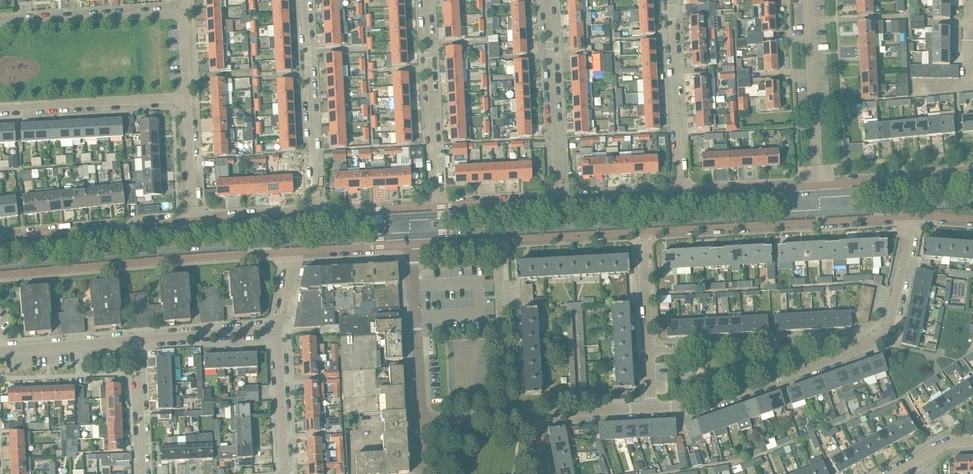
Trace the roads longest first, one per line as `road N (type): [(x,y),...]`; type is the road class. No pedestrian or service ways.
road 1 (residential): [(413,244),(913,216)]
road 2 (secondary): [(819,194),(412,217)]
road 3 (secondary): [(413,235),(820,213)]
road 4 (secondary): [(0,267),(263,244)]
road 5 (residential): [(653,408),(779,379),(868,343)]
road 6 (residential): [(650,349),(868,343)]
road 7 (secondary): [(412,217),(196,229)]
road 8 (residential): [(319,213),(307,0)]
road 9 (residential): [(436,207),(425,0)]
road 10 (residential): [(559,200),(550,0)]
road 11 (secondary): [(196,229),(0,247)]
road 12 (residential): [(195,220),(0,238)]
road 13 (residential): [(682,193),(670,0)]
road 14 (residential): [(0,108),(189,97)]
road 15 (residential): [(819,185),(809,0)]
road 16 (residential): [(0,19),(184,10)]
road 17 (unclassified): [(421,419),(413,244)]
road 18 (secondary): [(972,180),(819,194)]
road 19 (residential): [(972,172),(819,185)]
road 20 (secondary): [(820,213),(972,201)]
road 21 (secondary): [(263,244),(413,235)]
road 22 (residential): [(507,415),(497,266)]
road 23 (residential): [(284,473),(278,328)]
road 24 (residential): [(136,340),(278,328)]
road 25 (residential): [(868,343),(894,322),(913,216)]
road 26 (residential): [(819,185),(682,193)]
road 27 (residential): [(0,350),(136,340)]
road 28 (residential): [(142,473),(136,340)]
road 29 (residential): [(319,213),(195,220)]
road 30 (residential): [(682,193),(559,200)]
road 31 (residential): [(559,200),(436,207)]
road 32 (residential): [(530,414),(653,408)]
road 33 (residential): [(195,220),(189,97)]

